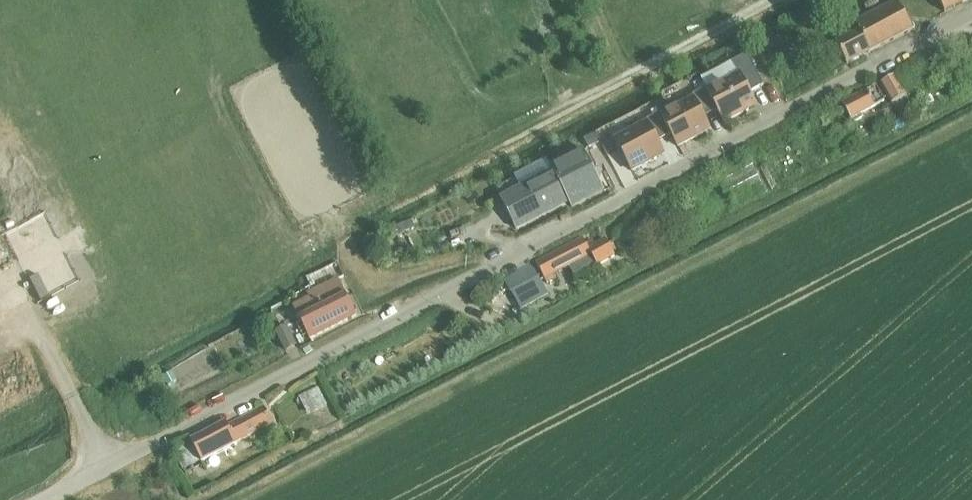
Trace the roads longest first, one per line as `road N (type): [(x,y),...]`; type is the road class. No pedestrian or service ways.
road 1 (residential): [(44,499),(971,18)]

